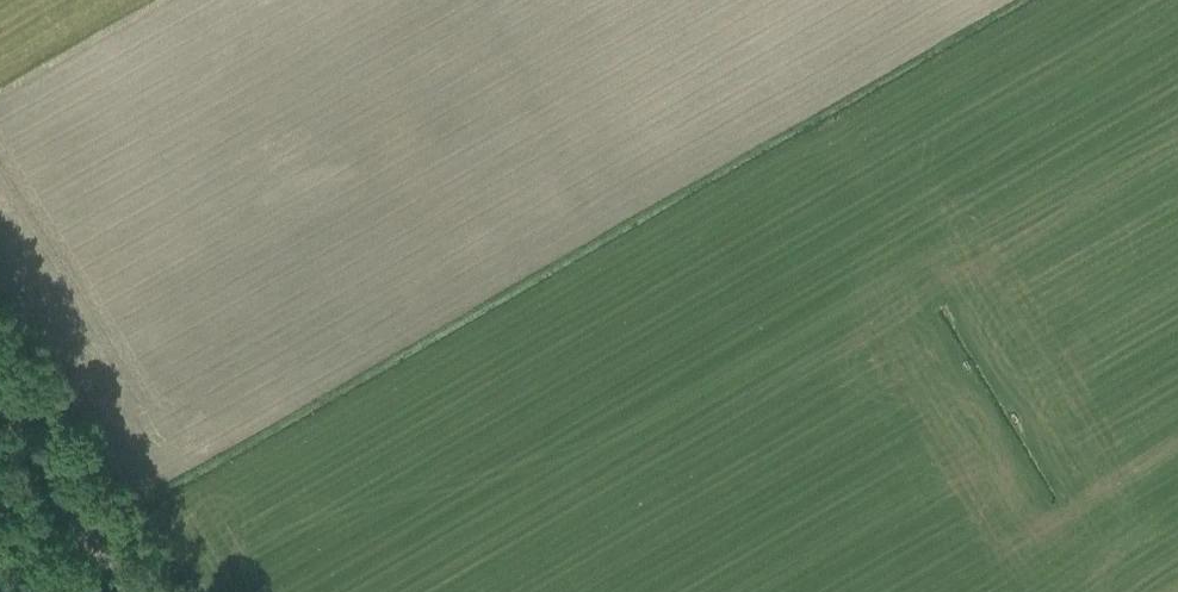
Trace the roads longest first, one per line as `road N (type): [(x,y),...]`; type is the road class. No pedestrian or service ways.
road 1 (track): [(118,591),(0,397)]

